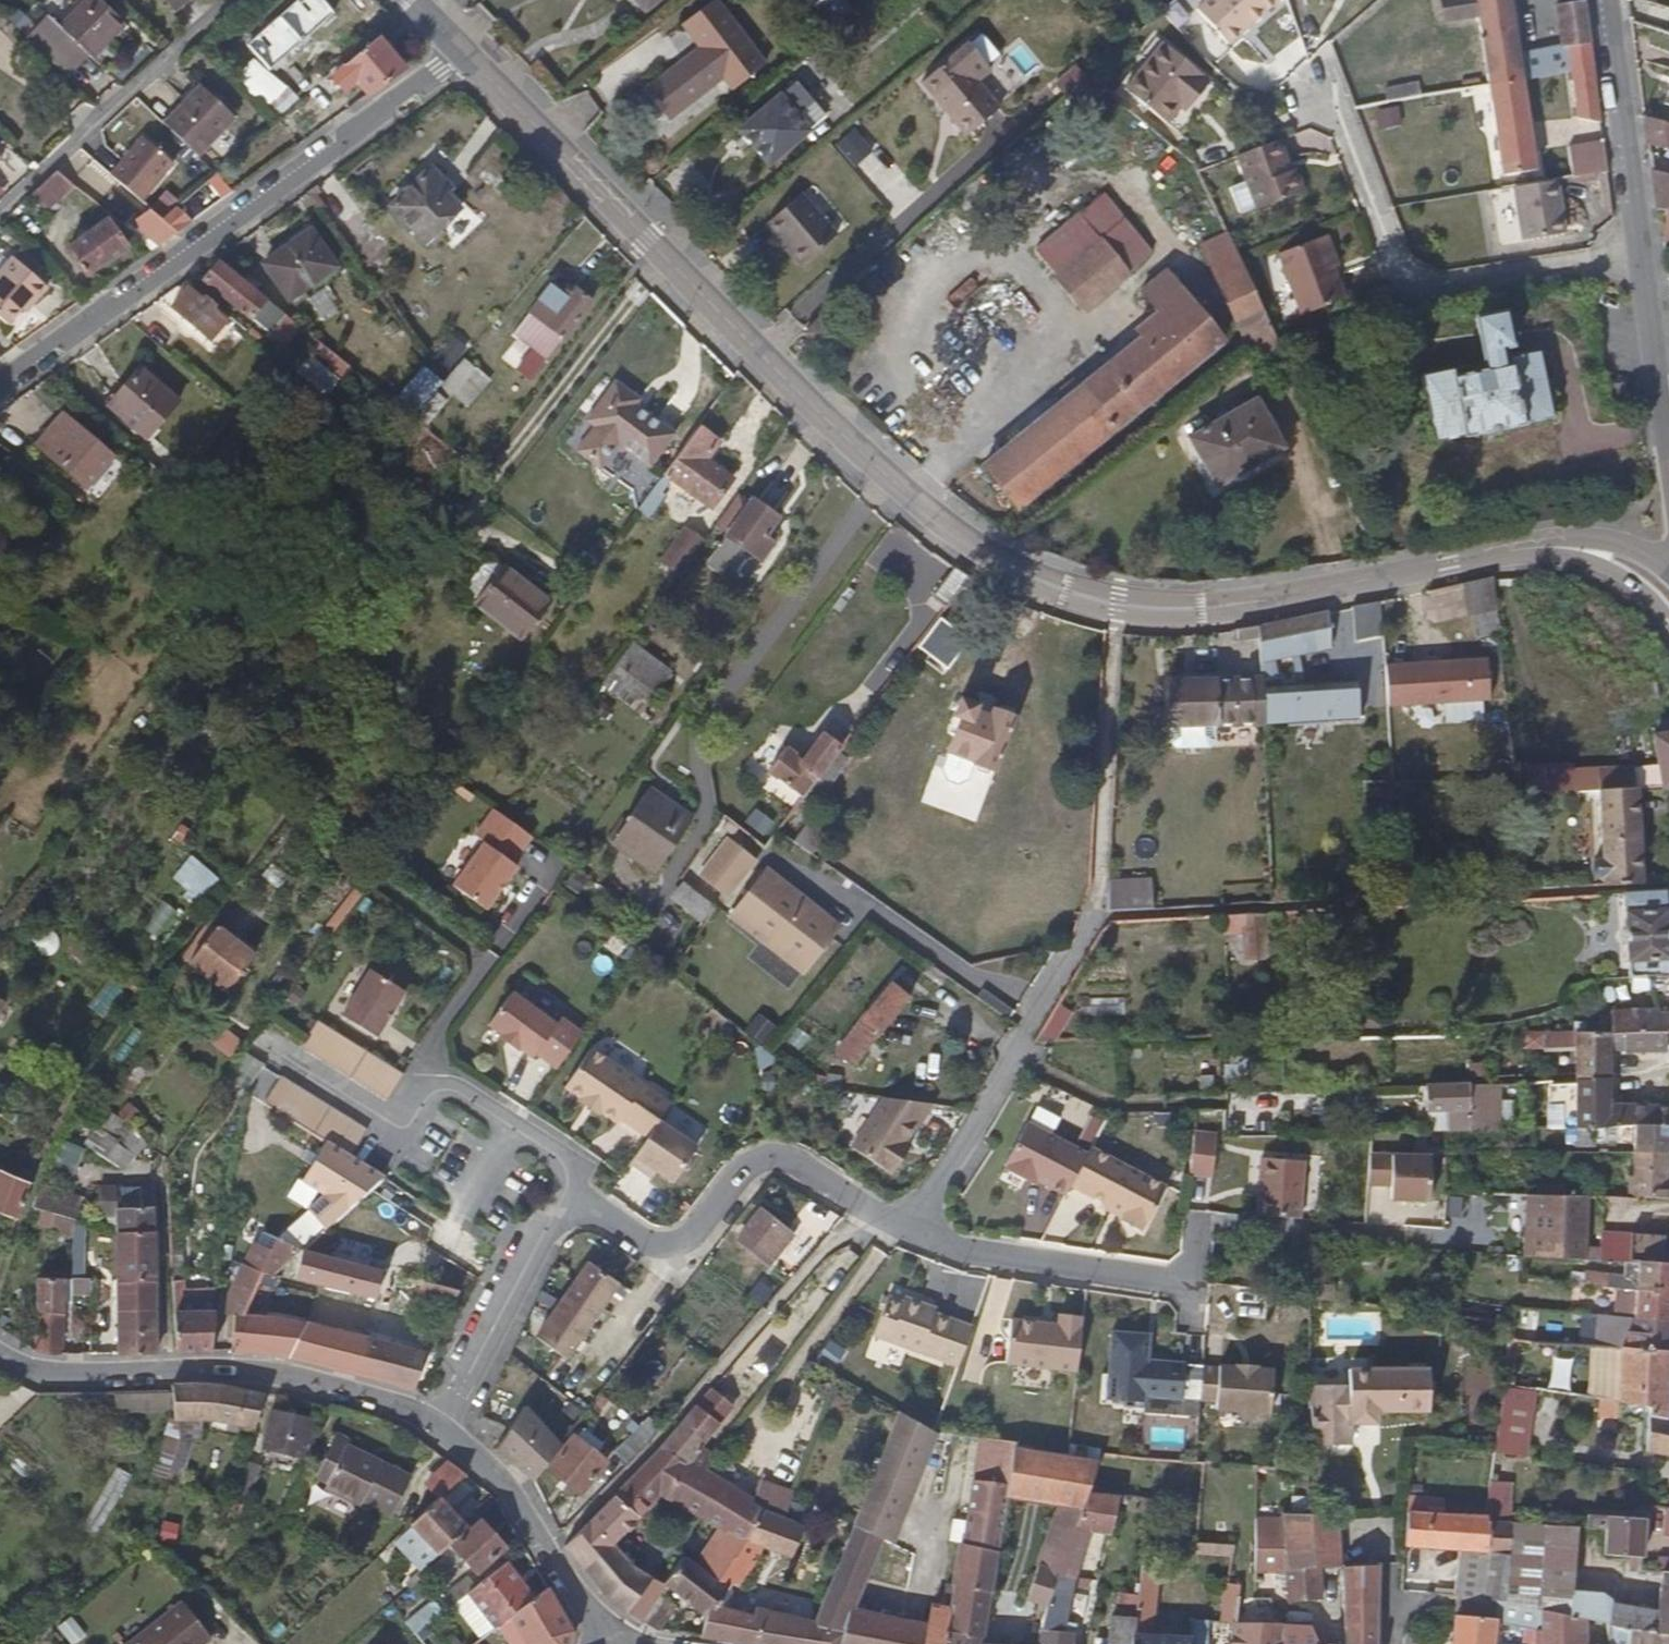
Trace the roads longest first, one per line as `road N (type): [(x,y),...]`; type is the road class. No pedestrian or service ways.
road 1 (tertiary): [(468,54),(925,511),(1020,571),(1095,601),(1164,610),(1378,580),(1535,547)]
road 2 (residential): [(0,391),(468,54)]
road 3 (residential): [(1668,463),(1603,0)]
road 4 (residential): [(0,1351),(33,1370),(222,1368),(332,1386),(450,1424)]
road 5 (residential): [(577,1187),(667,1249),(690,1241),(748,1166),(787,1160),(915,1232)]
road 6 (residential): [(577,1187),(555,1150),(432,1083),(390,1130),(272,1047)]
road 7 (residential): [(915,1232),(1092,917)]
road 8 (residential): [(915,1232),(961,1249),(1186,1283)]
road 9 (residential): [(450,1424),(577,1187)]
road 10 (residential): [(450,1424),(552,1547),(600,1643)]
road 11 (tertiary): [(1535,547),(1602,567),(1668,621)]
road 12 (tertiary): [(1668,569),(1624,547),(1535,547)]

